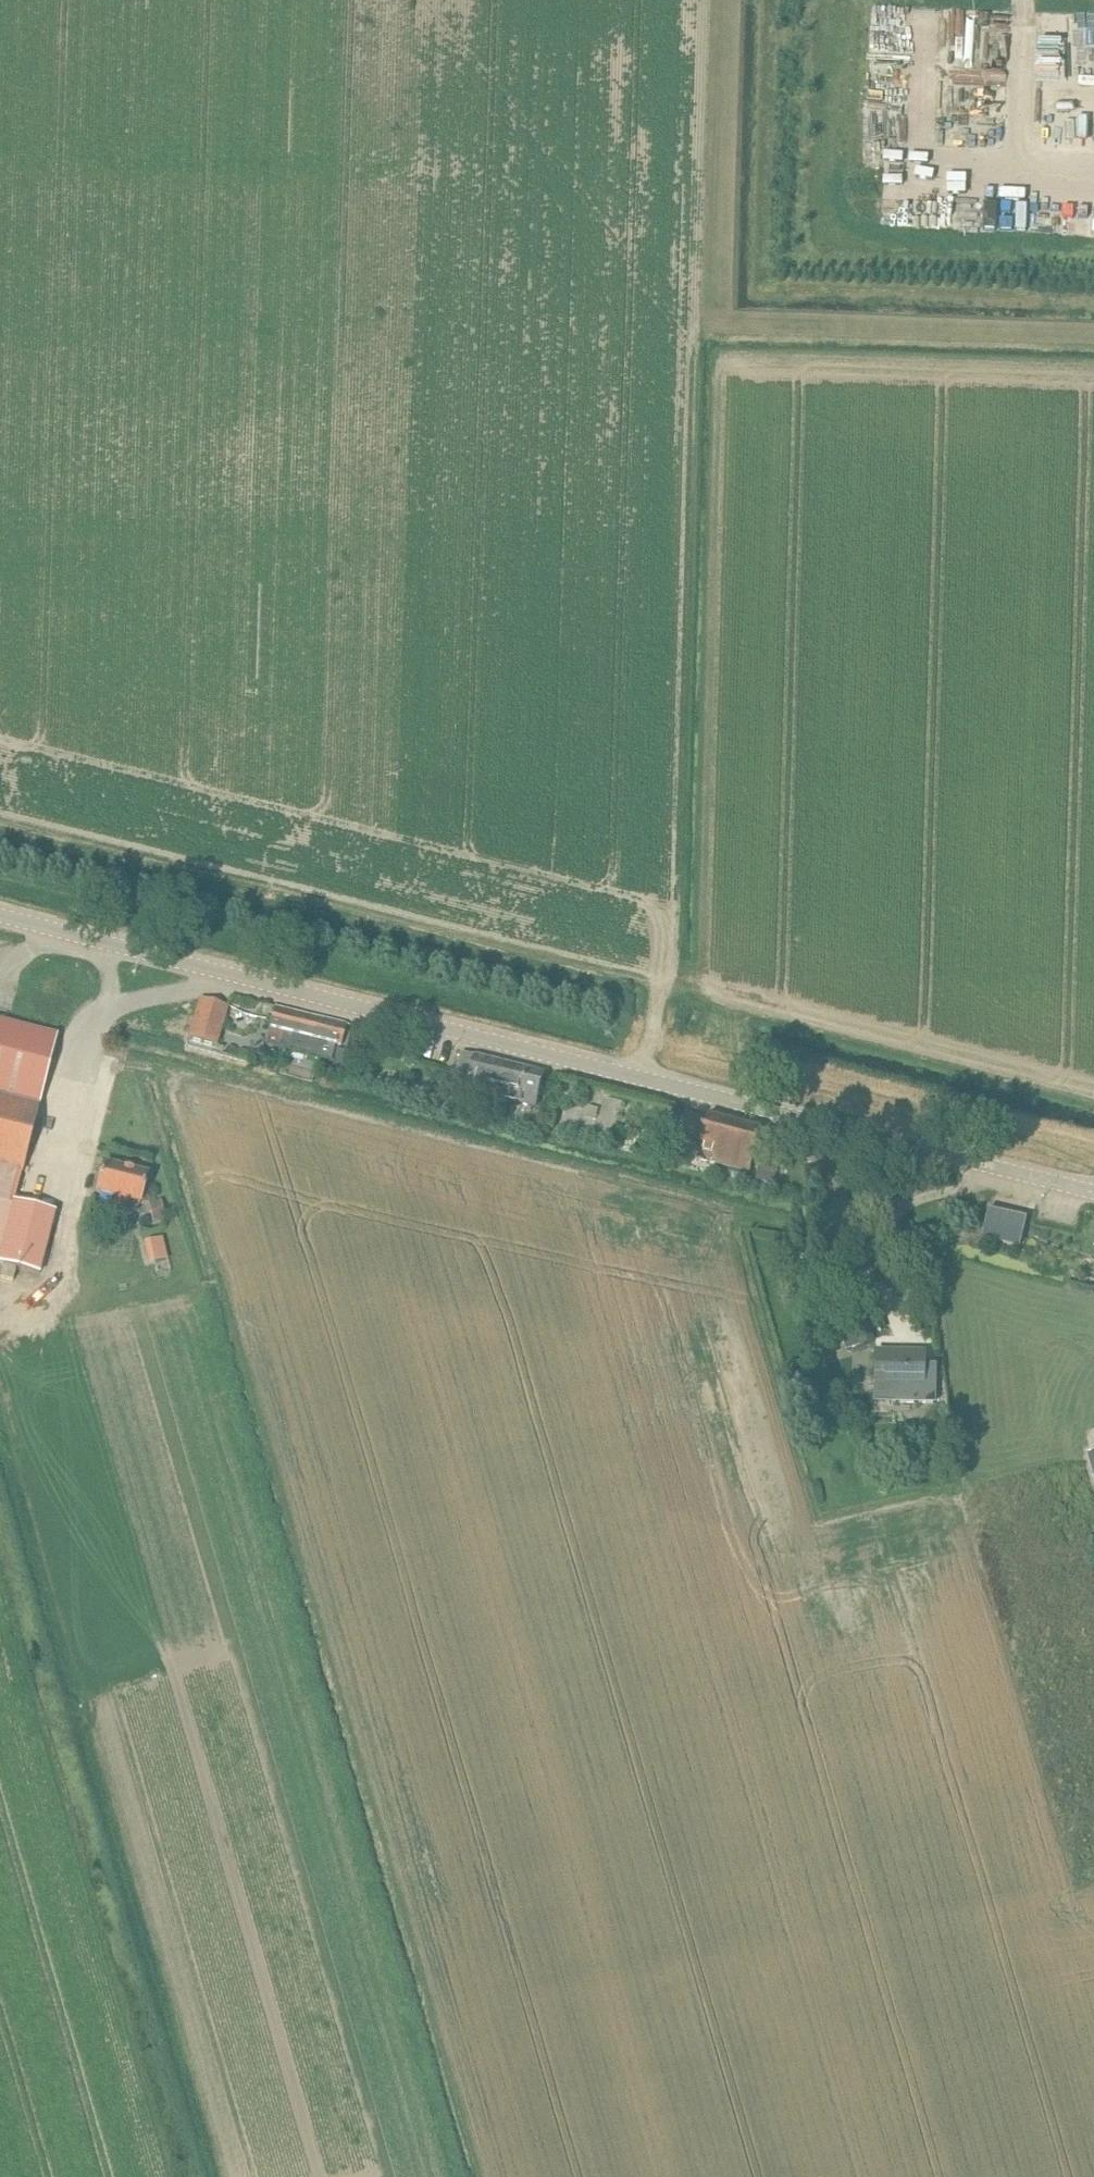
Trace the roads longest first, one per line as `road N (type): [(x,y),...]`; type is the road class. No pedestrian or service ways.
road 1 (track): [(0,875),(983,1125),(1093,1168)]
road 2 (secondary): [(1093,1192),(0,915)]
road 3 (track): [(700,980),(719,357),(1093,367)]
road 4 (track): [(0,824),(669,992)]
road 5 (track): [(694,347),(676,975)]
road 6 (track): [(722,1058),(738,989),(676,975),(640,1078)]
road 7 (track): [(0,1306),(40,1294),(50,1278),(65,1218),(47,1163)]
road 8 (track): [(80,1048),(207,1081)]

